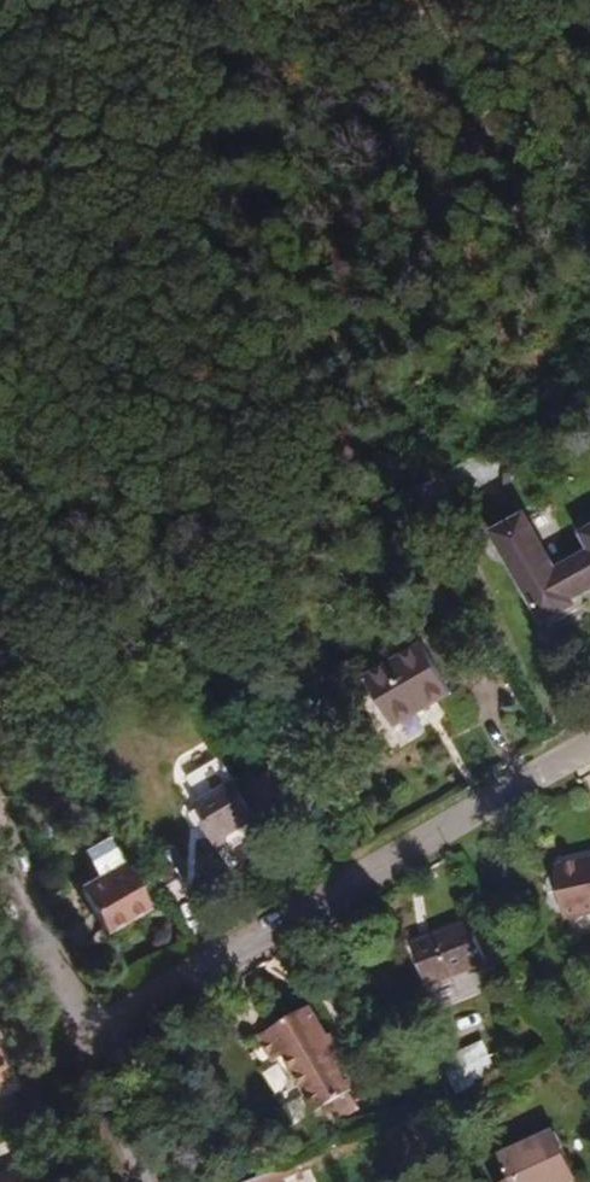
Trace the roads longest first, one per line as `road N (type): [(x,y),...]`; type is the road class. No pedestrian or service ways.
road 1 (track): [(147,0),(0,635)]
road 2 (residential): [(589,746),(84,1039)]
road 3 (residential): [(0,828),(84,1039)]
road 4 (residential): [(84,1039),(143,1181)]

